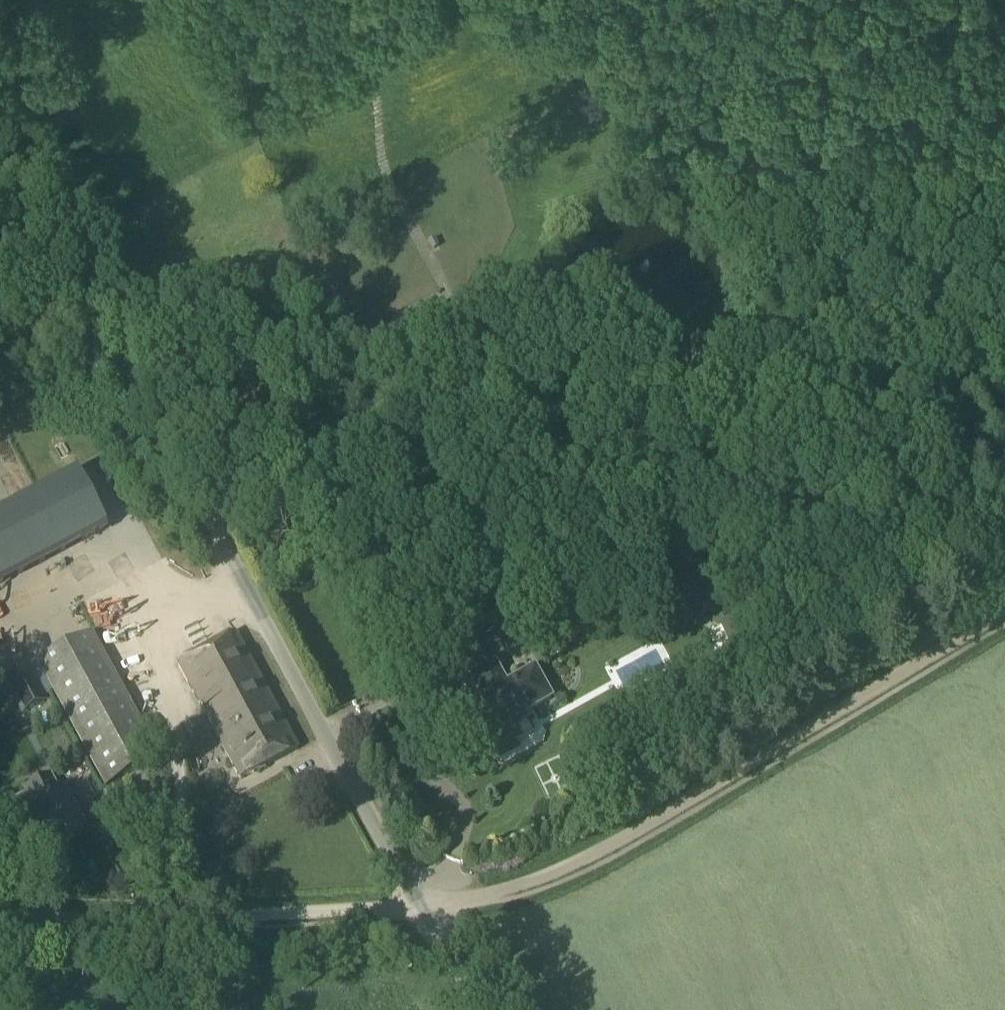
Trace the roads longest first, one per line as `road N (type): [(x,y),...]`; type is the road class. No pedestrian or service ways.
road 1 (track): [(1004,612),(656,821),(506,892),(425,906),(192,921),(53,919)]
road 2 (unclassified): [(481,1009),(0,133)]

